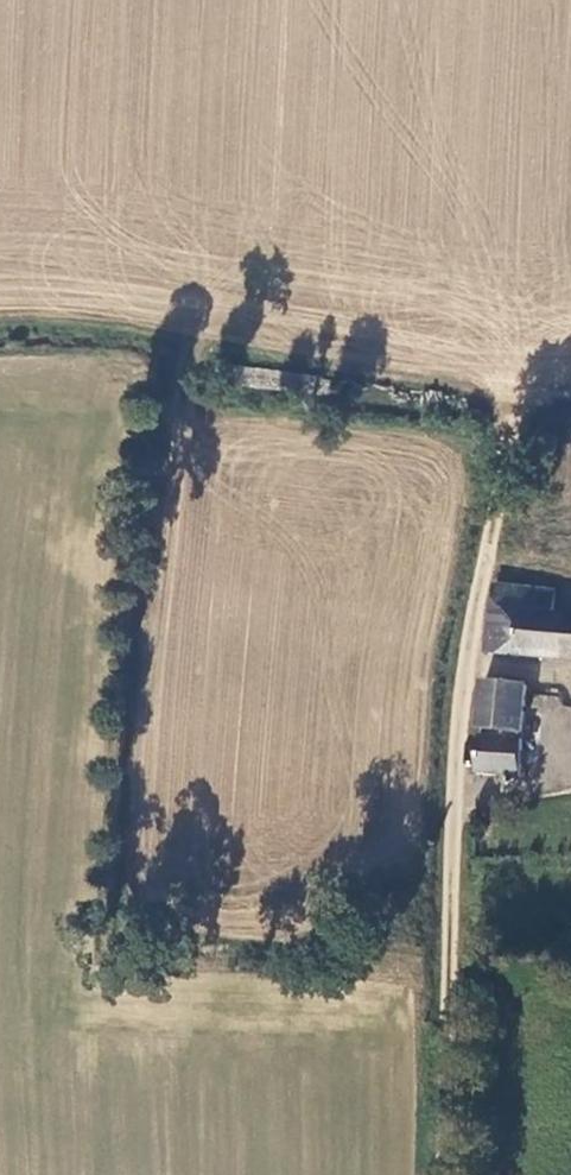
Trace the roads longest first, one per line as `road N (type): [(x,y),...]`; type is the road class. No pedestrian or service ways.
road 1 (unclassified): [(473,562),(439,740),(437,1174)]

